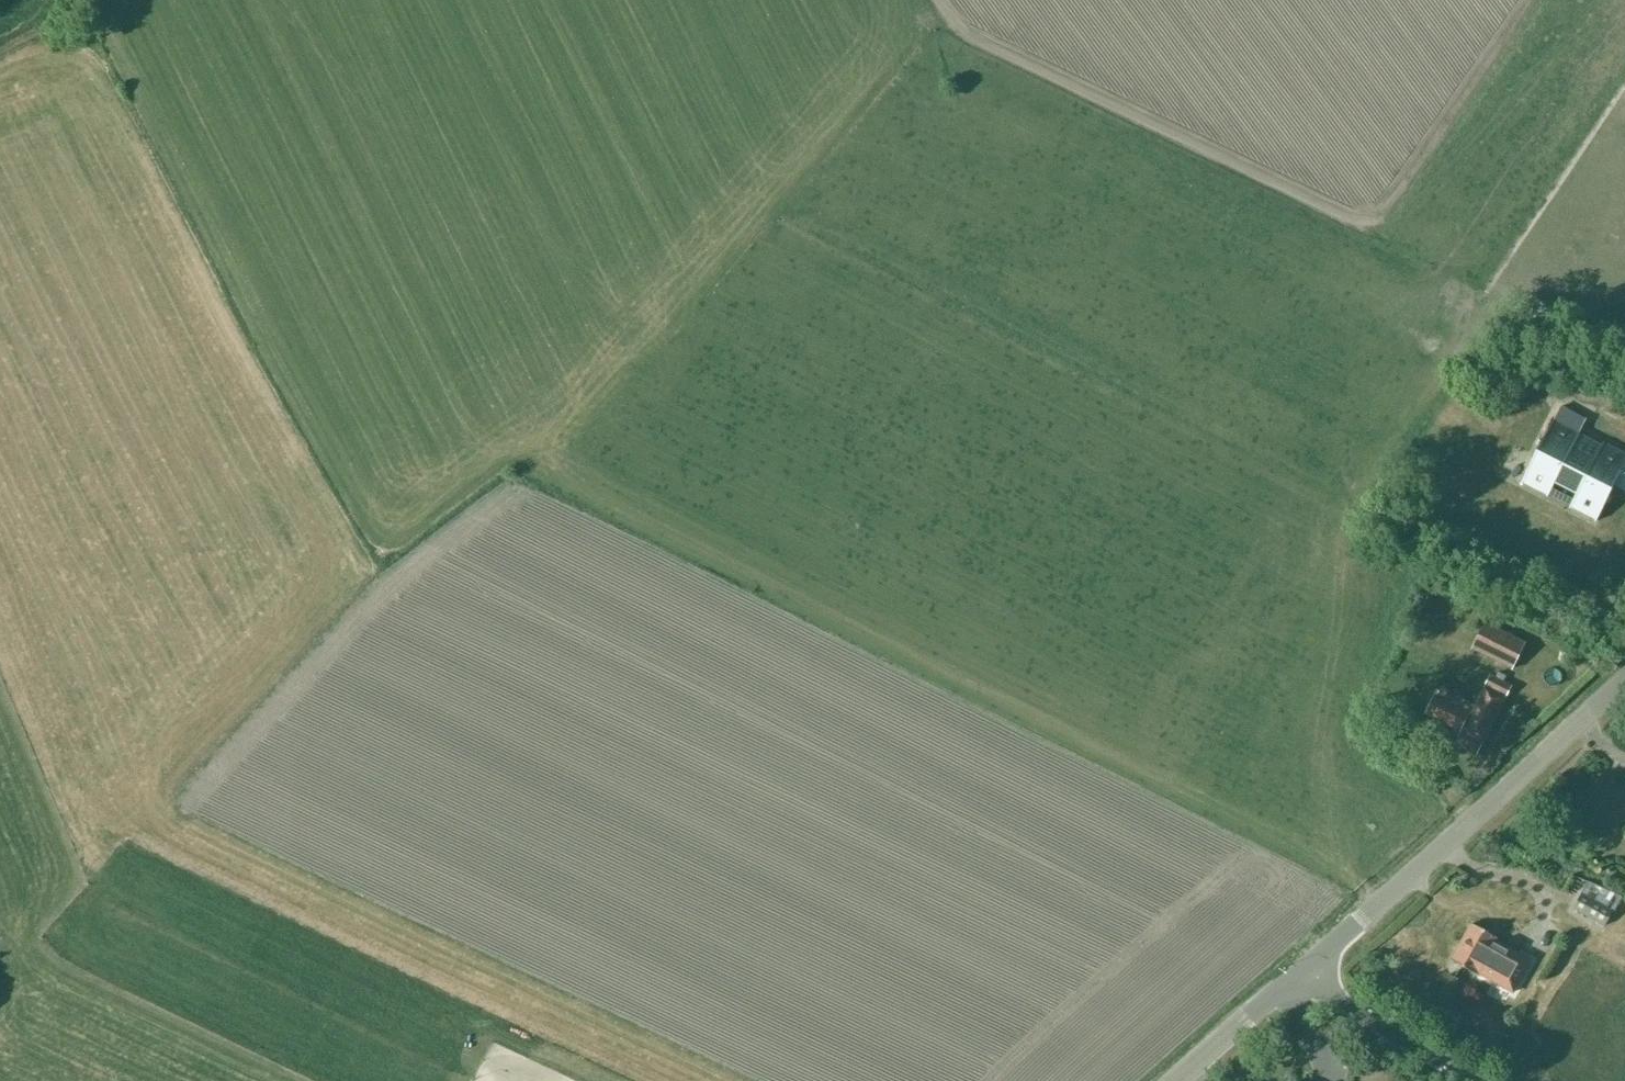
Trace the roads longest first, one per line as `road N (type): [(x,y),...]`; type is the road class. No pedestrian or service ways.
road 1 (unclassified): [(1307,967),(1624,678)]
road 2 (tertiary): [(1477,1080),(1356,1011),(1307,967)]
road 3 (tertiary): [(1172,1080),(1307,967)]

